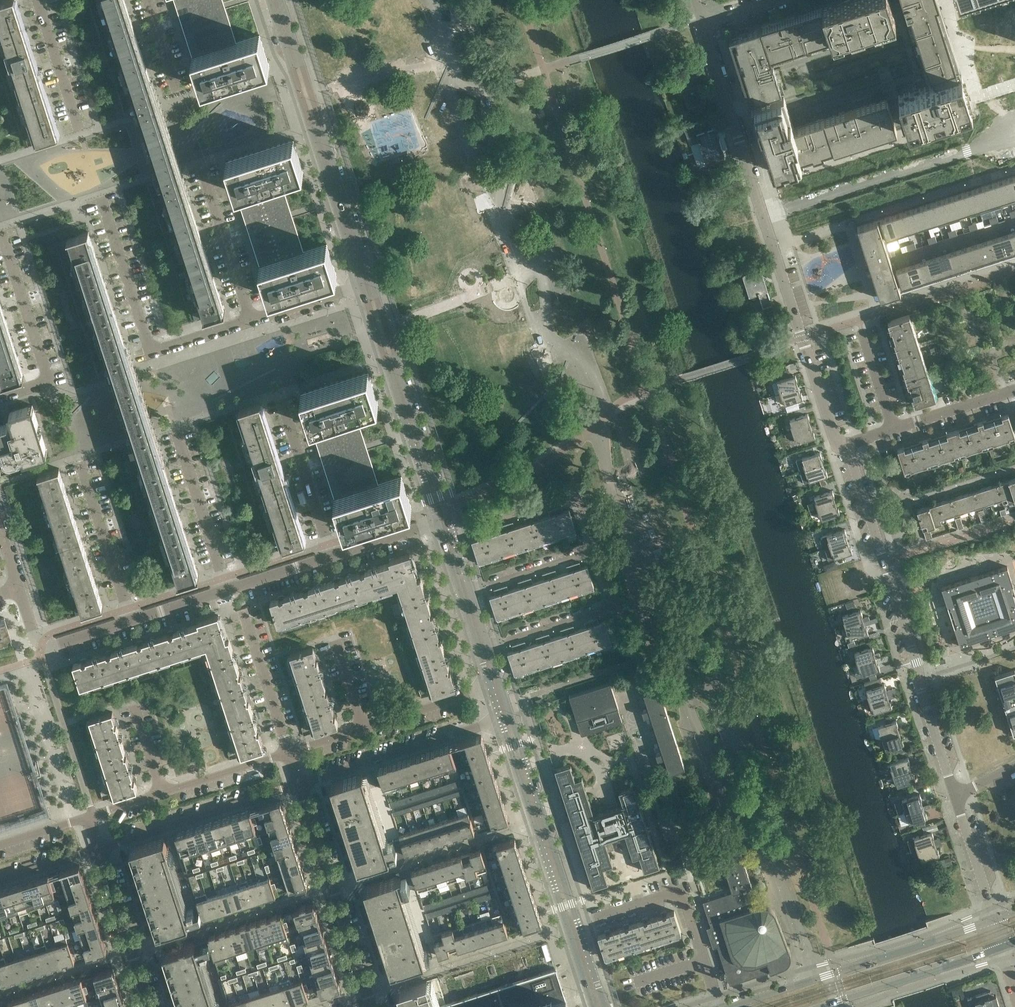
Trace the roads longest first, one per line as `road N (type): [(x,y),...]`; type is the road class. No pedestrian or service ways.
road 1 (residential): [(847,444),(834,437),(702,22)]
road 2 (residential): [(955,796),(847,444)]
road 3 (residential): [(270,0),(361,287)]
road 4 (residential): [(371,283),(281,0)]
road 5 (tertiary): [(994,920),(736,1006)]
road 6 (residential): [(448,520),(371,283)]
road 7 (residential): [(361,287),(437,524)]
road 8 (residential): [(372,1006),(302,787)]
road 9 (residential): [(720,1006),(686,897),(578,925)]
road 10 (residential): [(578,925),(511,717)]
road 11 (residential): [(502,723),(567,928)]
road 12 (residential): [(101,851),(302,787)]
road 13 (residential): [(302,787),(502,723)]
road 14 (residential): [(0,395),(46,374),(3,234)]
road 15 (tertiary): [(822,1006),(1002,947)]
road 16 (residential): [(489,648),(610,603),(596,548)]
road 17 (residential): [(596,548),(575,496),(453,535)]
road 18 (residential): [(229,589),(177,431)]
road 19 (residential): [(134,620),(82,464)]
road 20 (residential): [(333,557),(282,401)]
road 21 (residential): [(151,1006),(101,851)]
road 22 (residential): [(251,322),(204,170)]
road 23 (residential): [(152,352),(103,202)]
road 24 (residential): [(289,755),(245,613)]
road 25 (residential): [(80,128),(37,0)]
road 26 (residential): [(471,590),(596,548)]
road 27 (residential): [(490,688),(365,730)]
road 28 (residential): [(289,755),(164,795)]
road 29 (residential): [(994,920),(955,796)]
road 30 (residential): [(893,429),(1014,390)]

